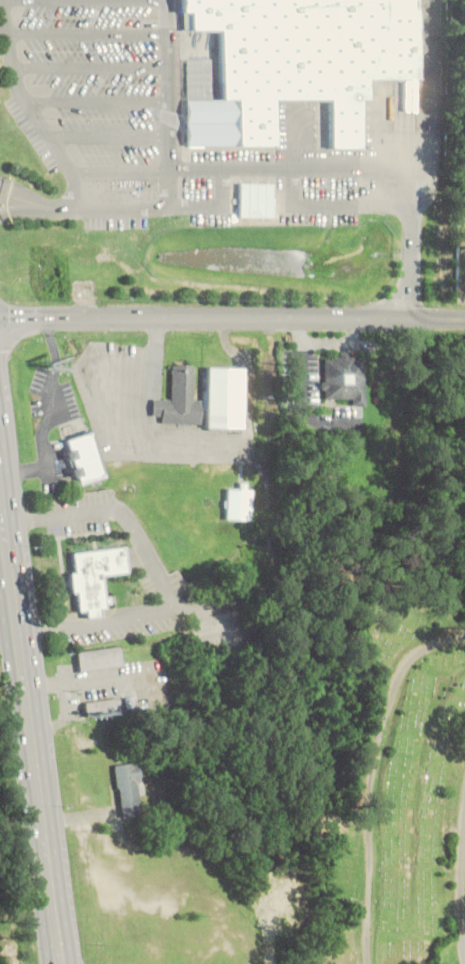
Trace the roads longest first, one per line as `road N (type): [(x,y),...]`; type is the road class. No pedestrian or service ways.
road 1 (primary): [(63,963),(0,486)]
road 2 (tertiary): [(464,320),(0,316)]

